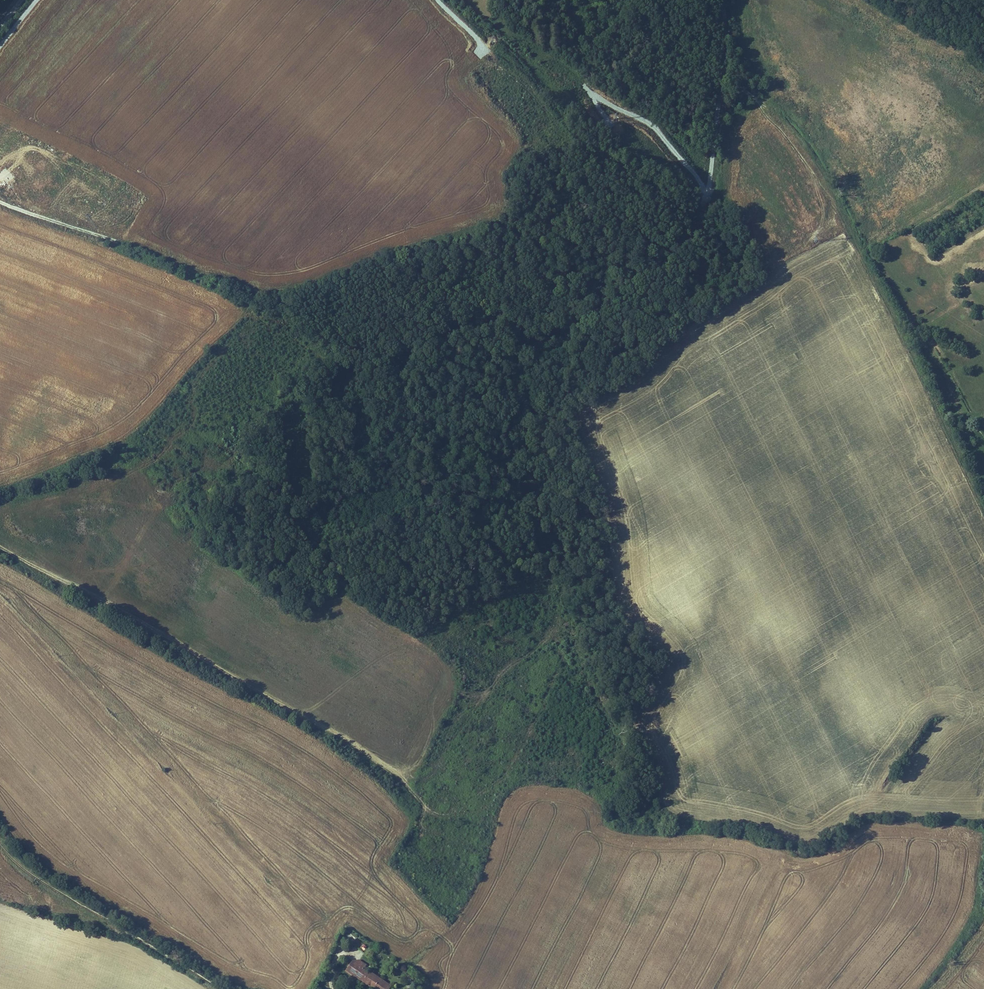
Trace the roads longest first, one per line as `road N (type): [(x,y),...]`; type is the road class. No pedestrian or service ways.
road 1 (track): [(0,843),(33,875),(222,988)]

